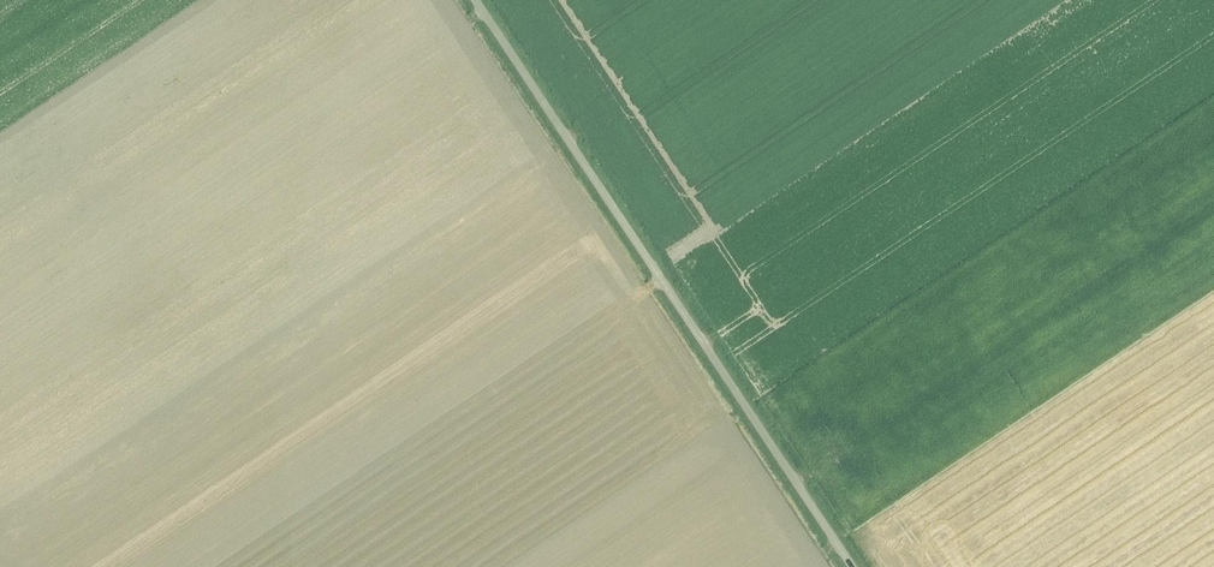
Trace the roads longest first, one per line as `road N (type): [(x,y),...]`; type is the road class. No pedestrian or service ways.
road 1 (unclassified): [(856,566),(478,0)]

